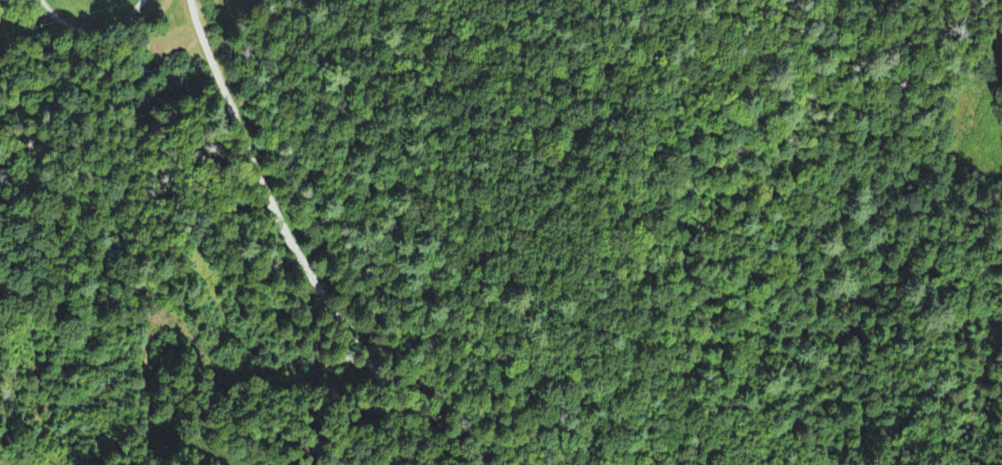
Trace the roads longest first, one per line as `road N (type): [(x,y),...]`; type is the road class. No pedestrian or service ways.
road 1 (residential): [(191,0),(240,135),(315,285),(378,378),(476,464)]

